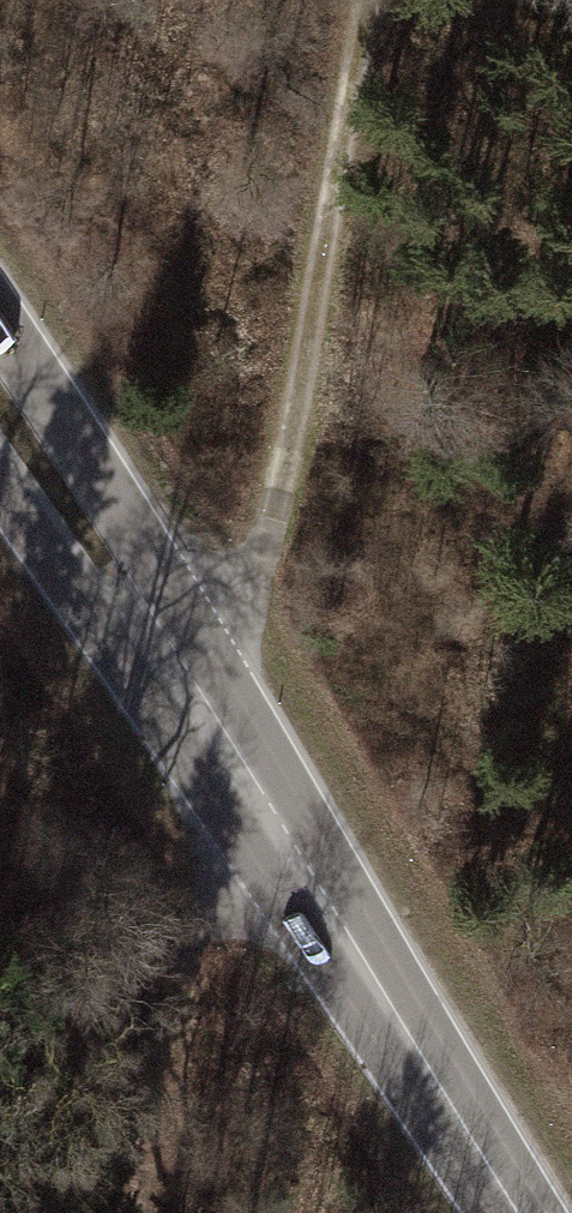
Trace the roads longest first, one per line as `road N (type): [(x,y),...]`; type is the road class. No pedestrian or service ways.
road 1 (secondary): [(0,399),(168,647),(523,1212)]
road 2 (track): [(168,647),(226,598),(258,544),(355,0)]
road 3 (track): [(133,1212),(182,958),(222,893),(296,850)]

